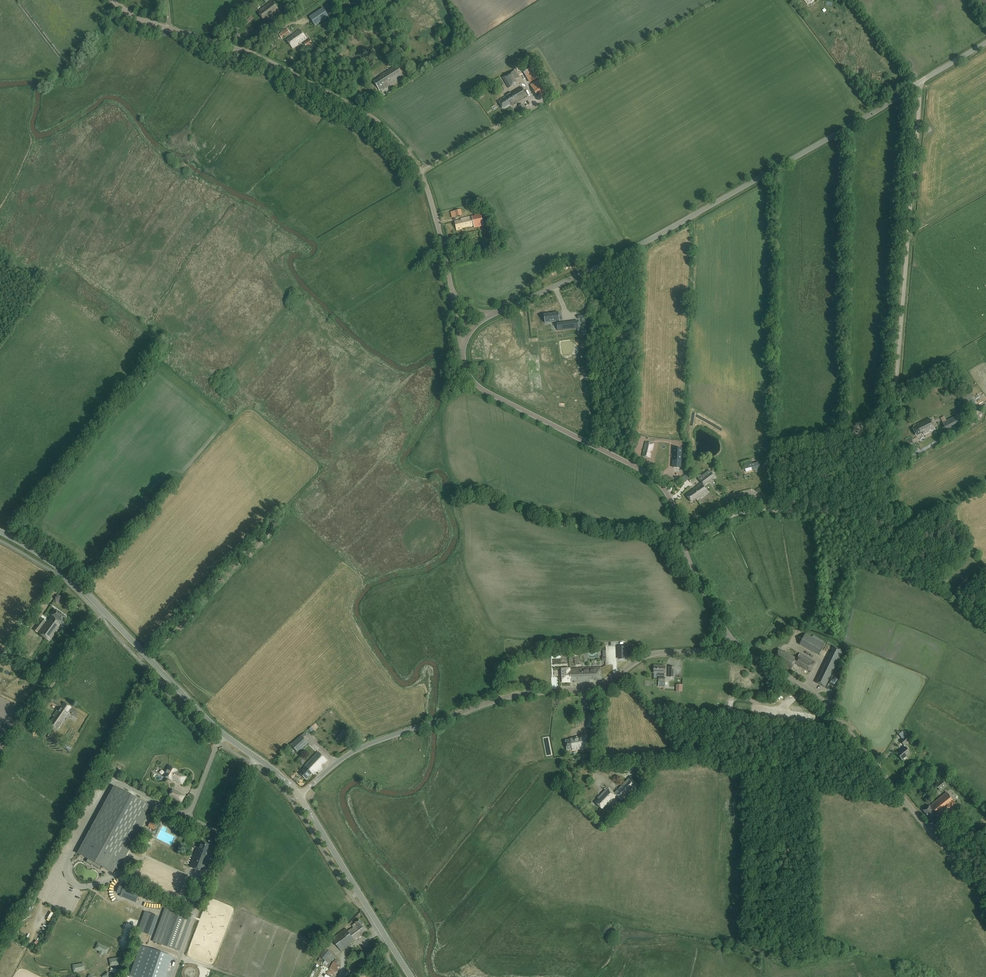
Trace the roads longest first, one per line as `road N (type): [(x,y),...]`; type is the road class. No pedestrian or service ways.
road 1 (tertiary): [(502,310),(643,243),(985,43)]
road 2 (tertiary): [(453,291),(425,182),(383,124),(249,53),(146,21),(113,0)]
road 3 (tertiary): [(299,796),(375,742),(508,697),(603,686),(652,654),(733,640)]
road 4 (track): [(921,81),(883,514)]
road 5 (tertiary): [(733,640),(694,571),(662,486),(480,387),(463,353)]
road 6 (secondary): [(299,796),(208,721),(68,575),(0,531)]
road 7 (tertiary): [(985,897),(821,699),(733,640)]
road 8 (secondary): [(412,976),(299,796)]
road 9 (track): [(714,0),(540,102)]
road 10 (track): [(857,522),(749,512),(684,545)]
road 11 (track): [(985,616),(882,539)]

